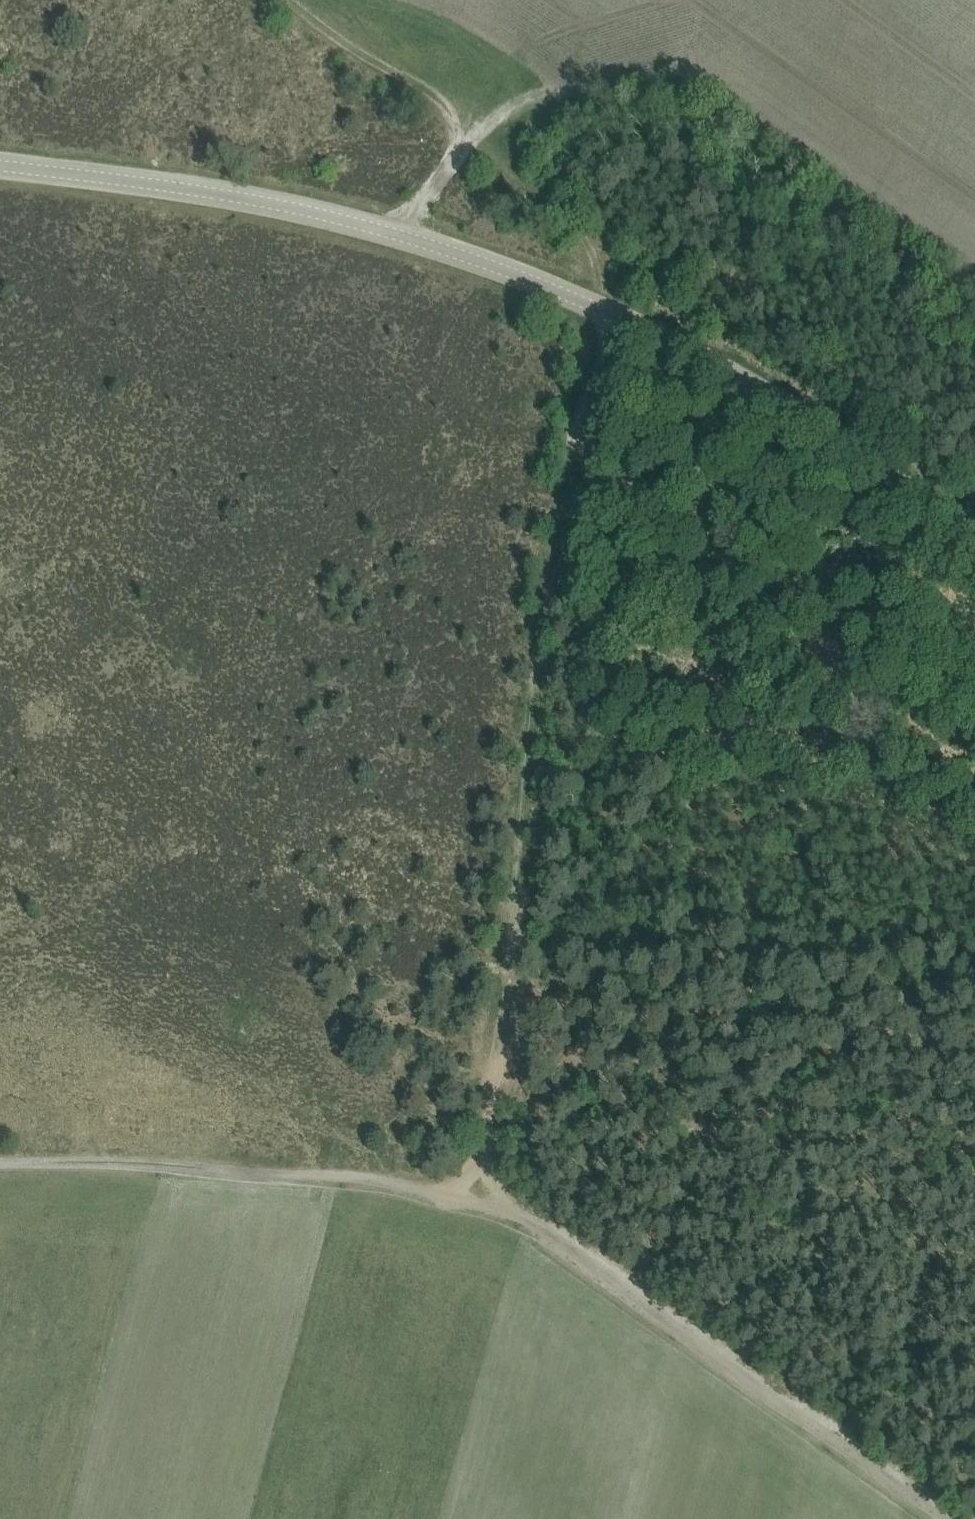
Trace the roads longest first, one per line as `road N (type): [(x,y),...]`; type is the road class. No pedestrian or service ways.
road 1 (track): [(962,1518),(481,1176),(0,1170)]
road 2 (tertiary): [(974,542),(773,382),(664,321),(493,254),(339,209),(0,162)]

